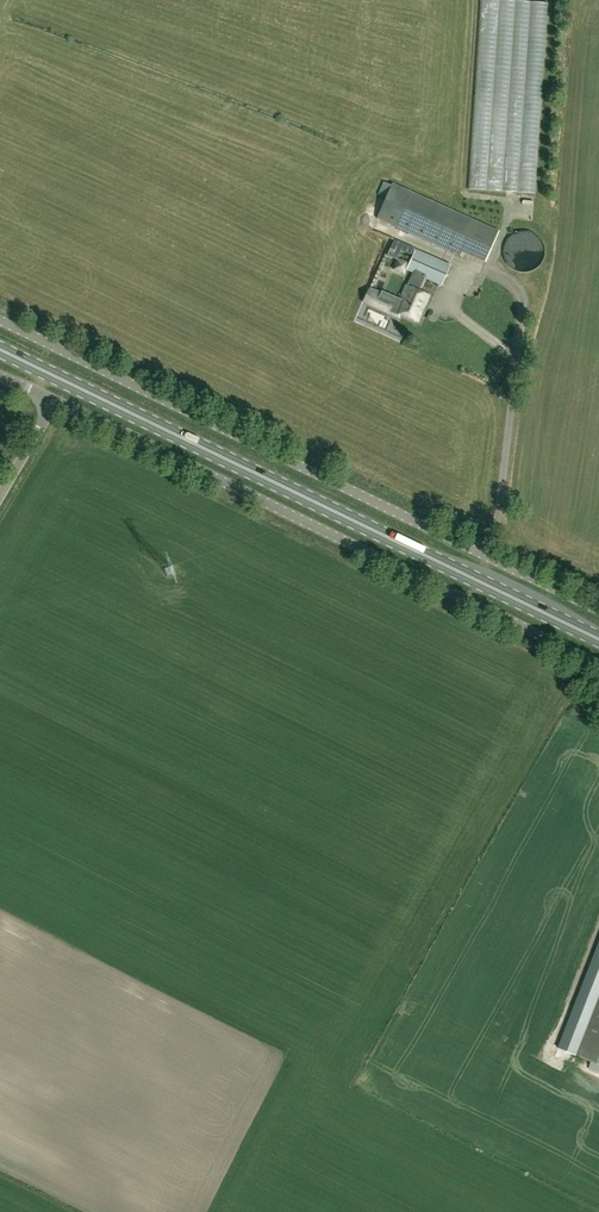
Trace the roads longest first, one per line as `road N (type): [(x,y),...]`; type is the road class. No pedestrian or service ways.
road 1 (unclassified): [(598,615),(0,323)]
road 2 (primary): [(598,639),(0,350)]
road 3 (unclassified): [(598,666),(53,400)]

